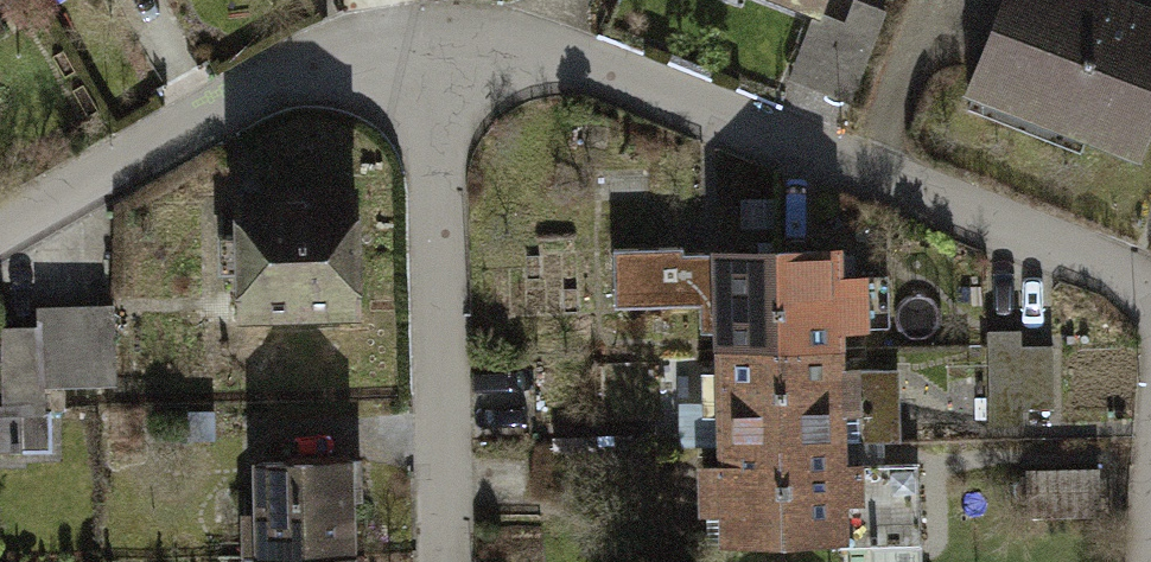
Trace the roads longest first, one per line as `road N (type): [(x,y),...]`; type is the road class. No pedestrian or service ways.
road 1 (residential): [(1150,300),(1062,249),(560,62),(425,48)]
road 2 (residential): [(441,561),(425,48)]
road 3 (residential): [(425,48),(301,68),(0,235)]

